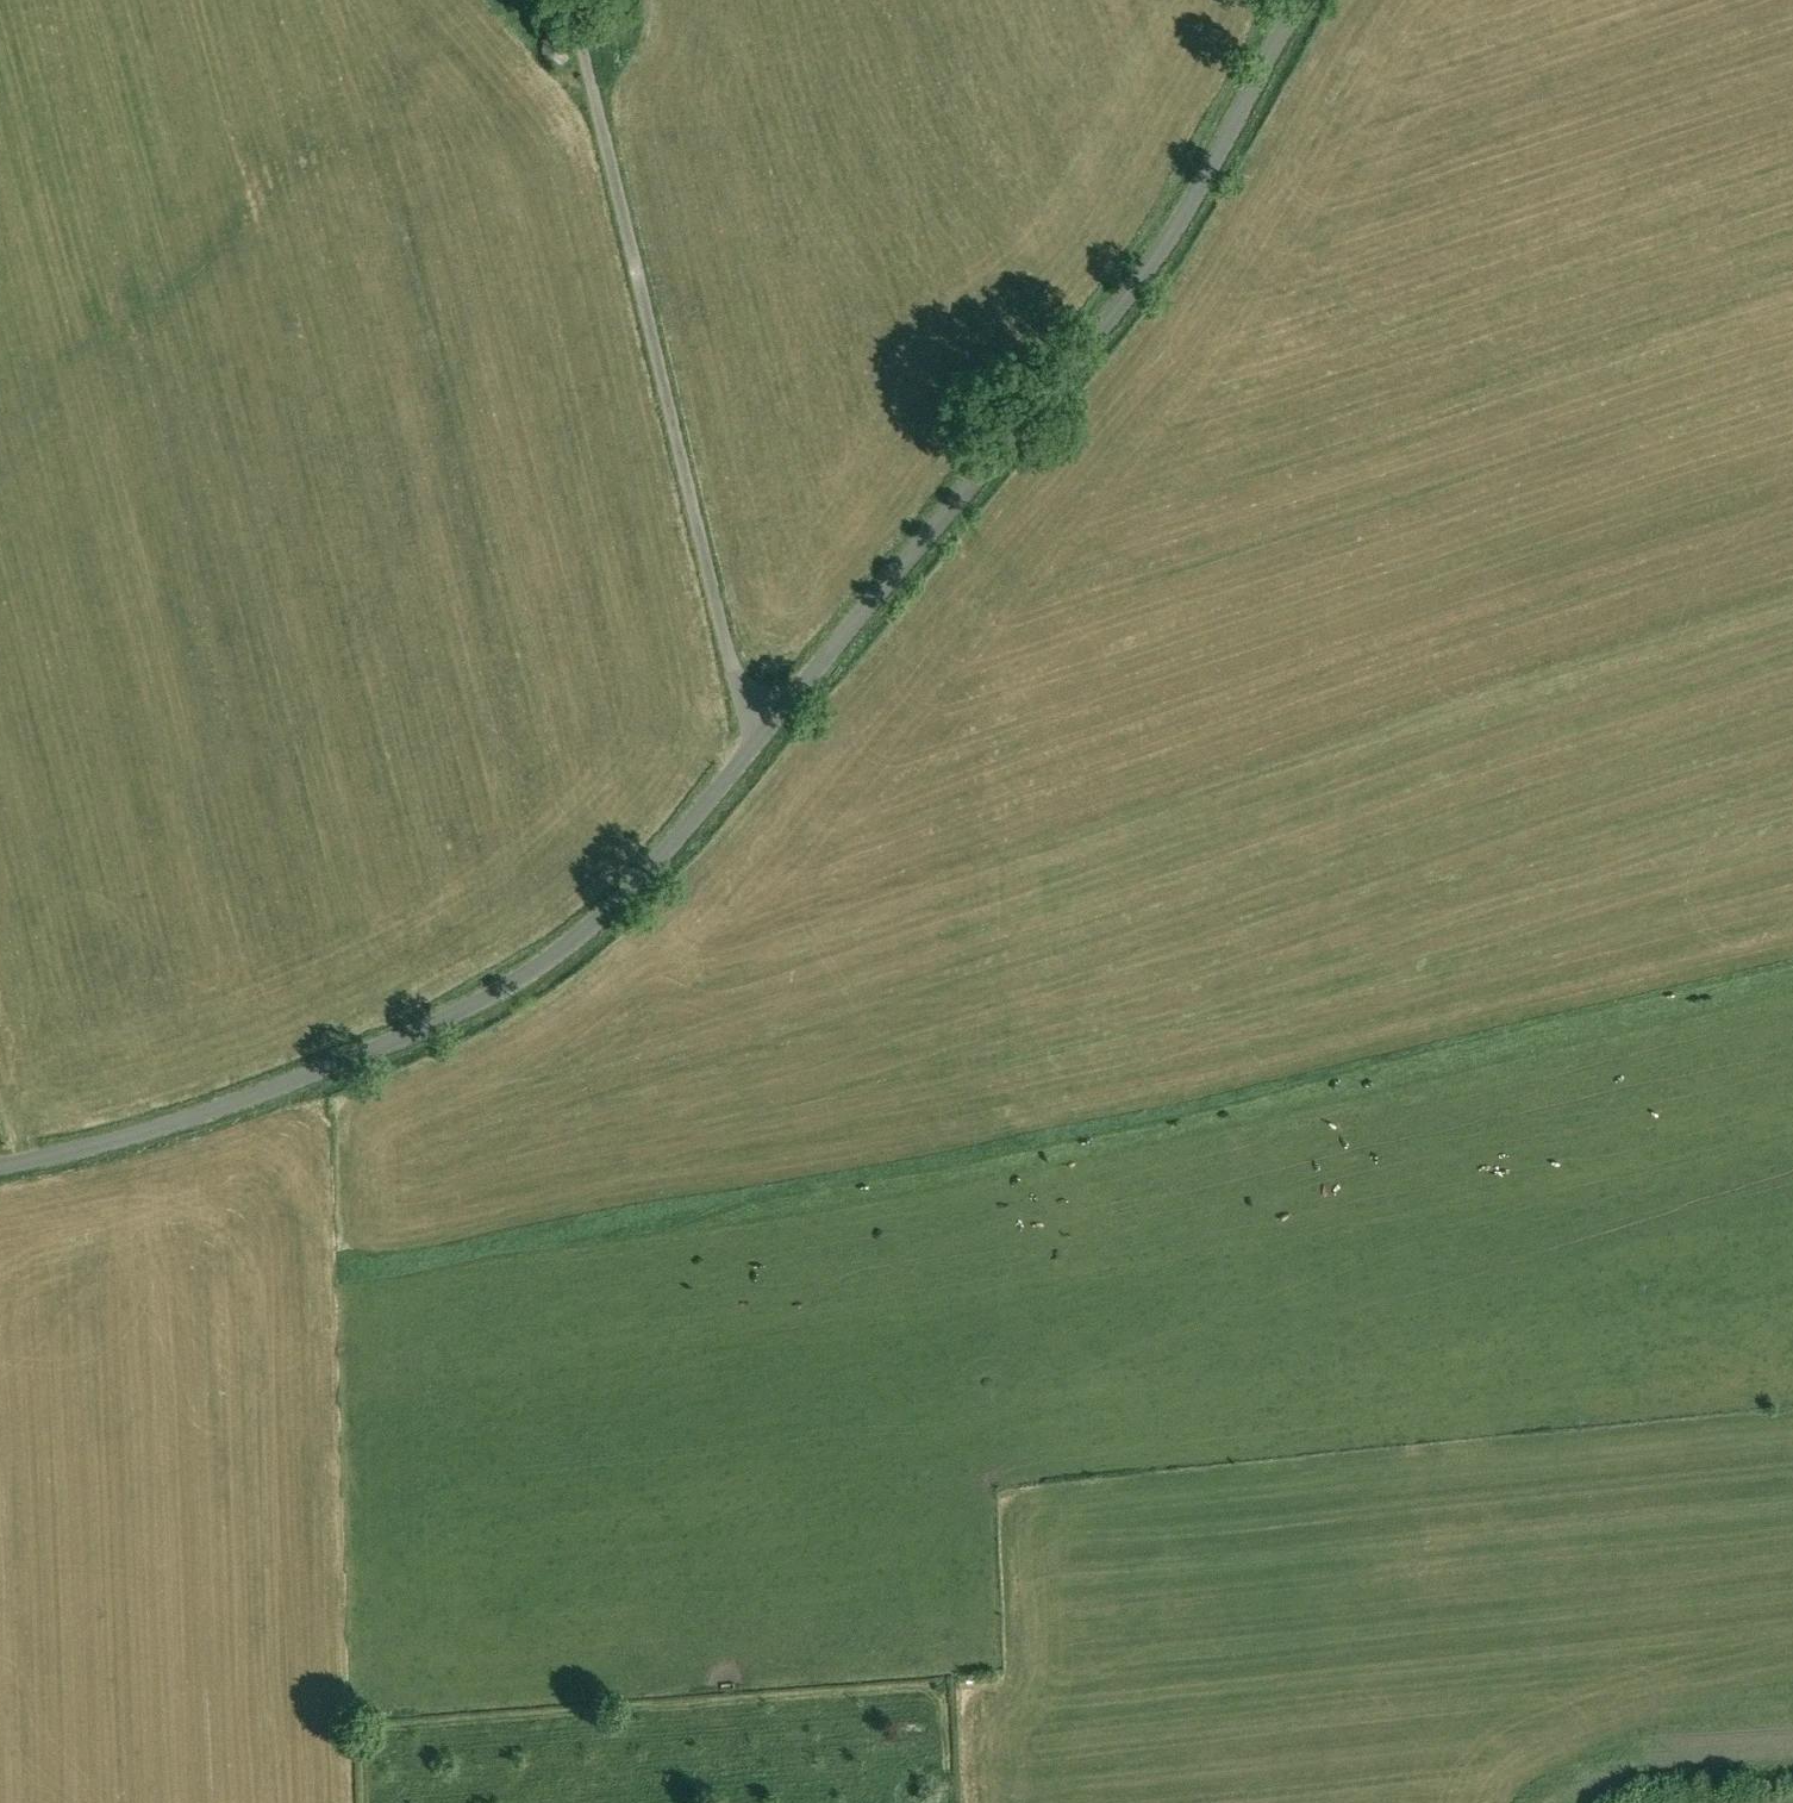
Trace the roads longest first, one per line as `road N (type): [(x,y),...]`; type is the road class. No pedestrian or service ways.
road 1 (unclassified): [(0,1165),(192,1124),(366,1056),(535,970),(589,930),(770,729),(1164,245),(1303,0)]

